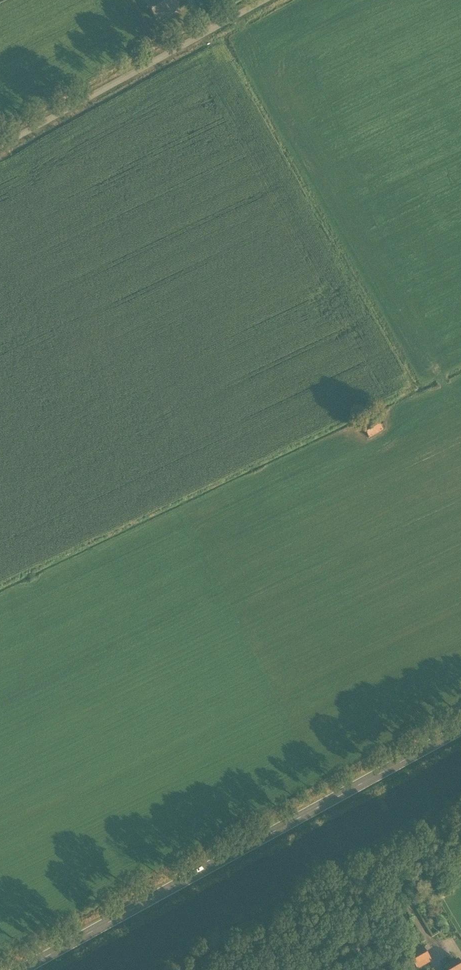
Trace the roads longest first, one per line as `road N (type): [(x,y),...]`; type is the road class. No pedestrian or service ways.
road 1 (primary): [(23,969),(460,729)]
road 2 (unclassified): [(154,969),(460,795)]
road 3 (unclassified): [(0,145),(265,0)]

